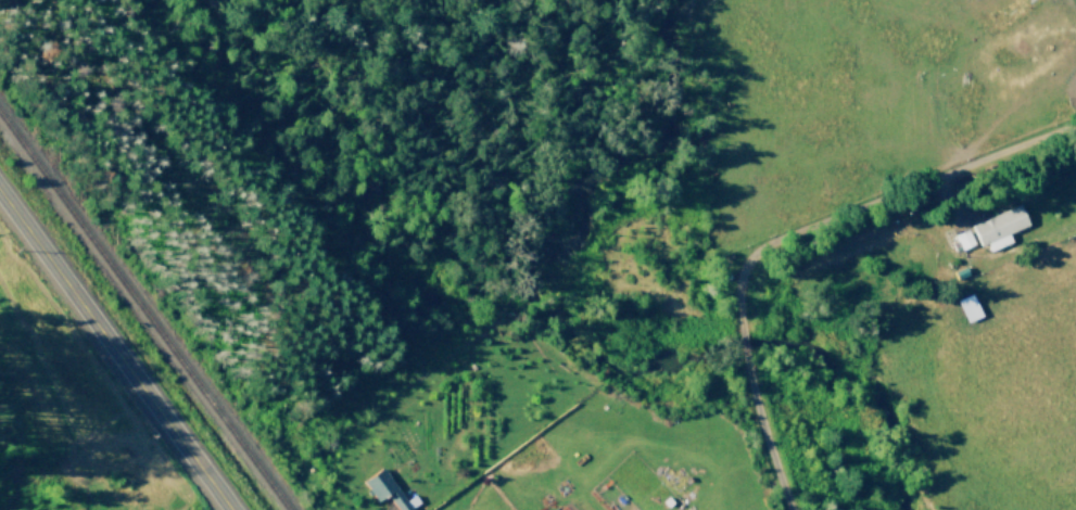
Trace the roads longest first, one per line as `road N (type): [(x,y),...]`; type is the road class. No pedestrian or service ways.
road 1 (secondary): [(230,509),(0,201)]

